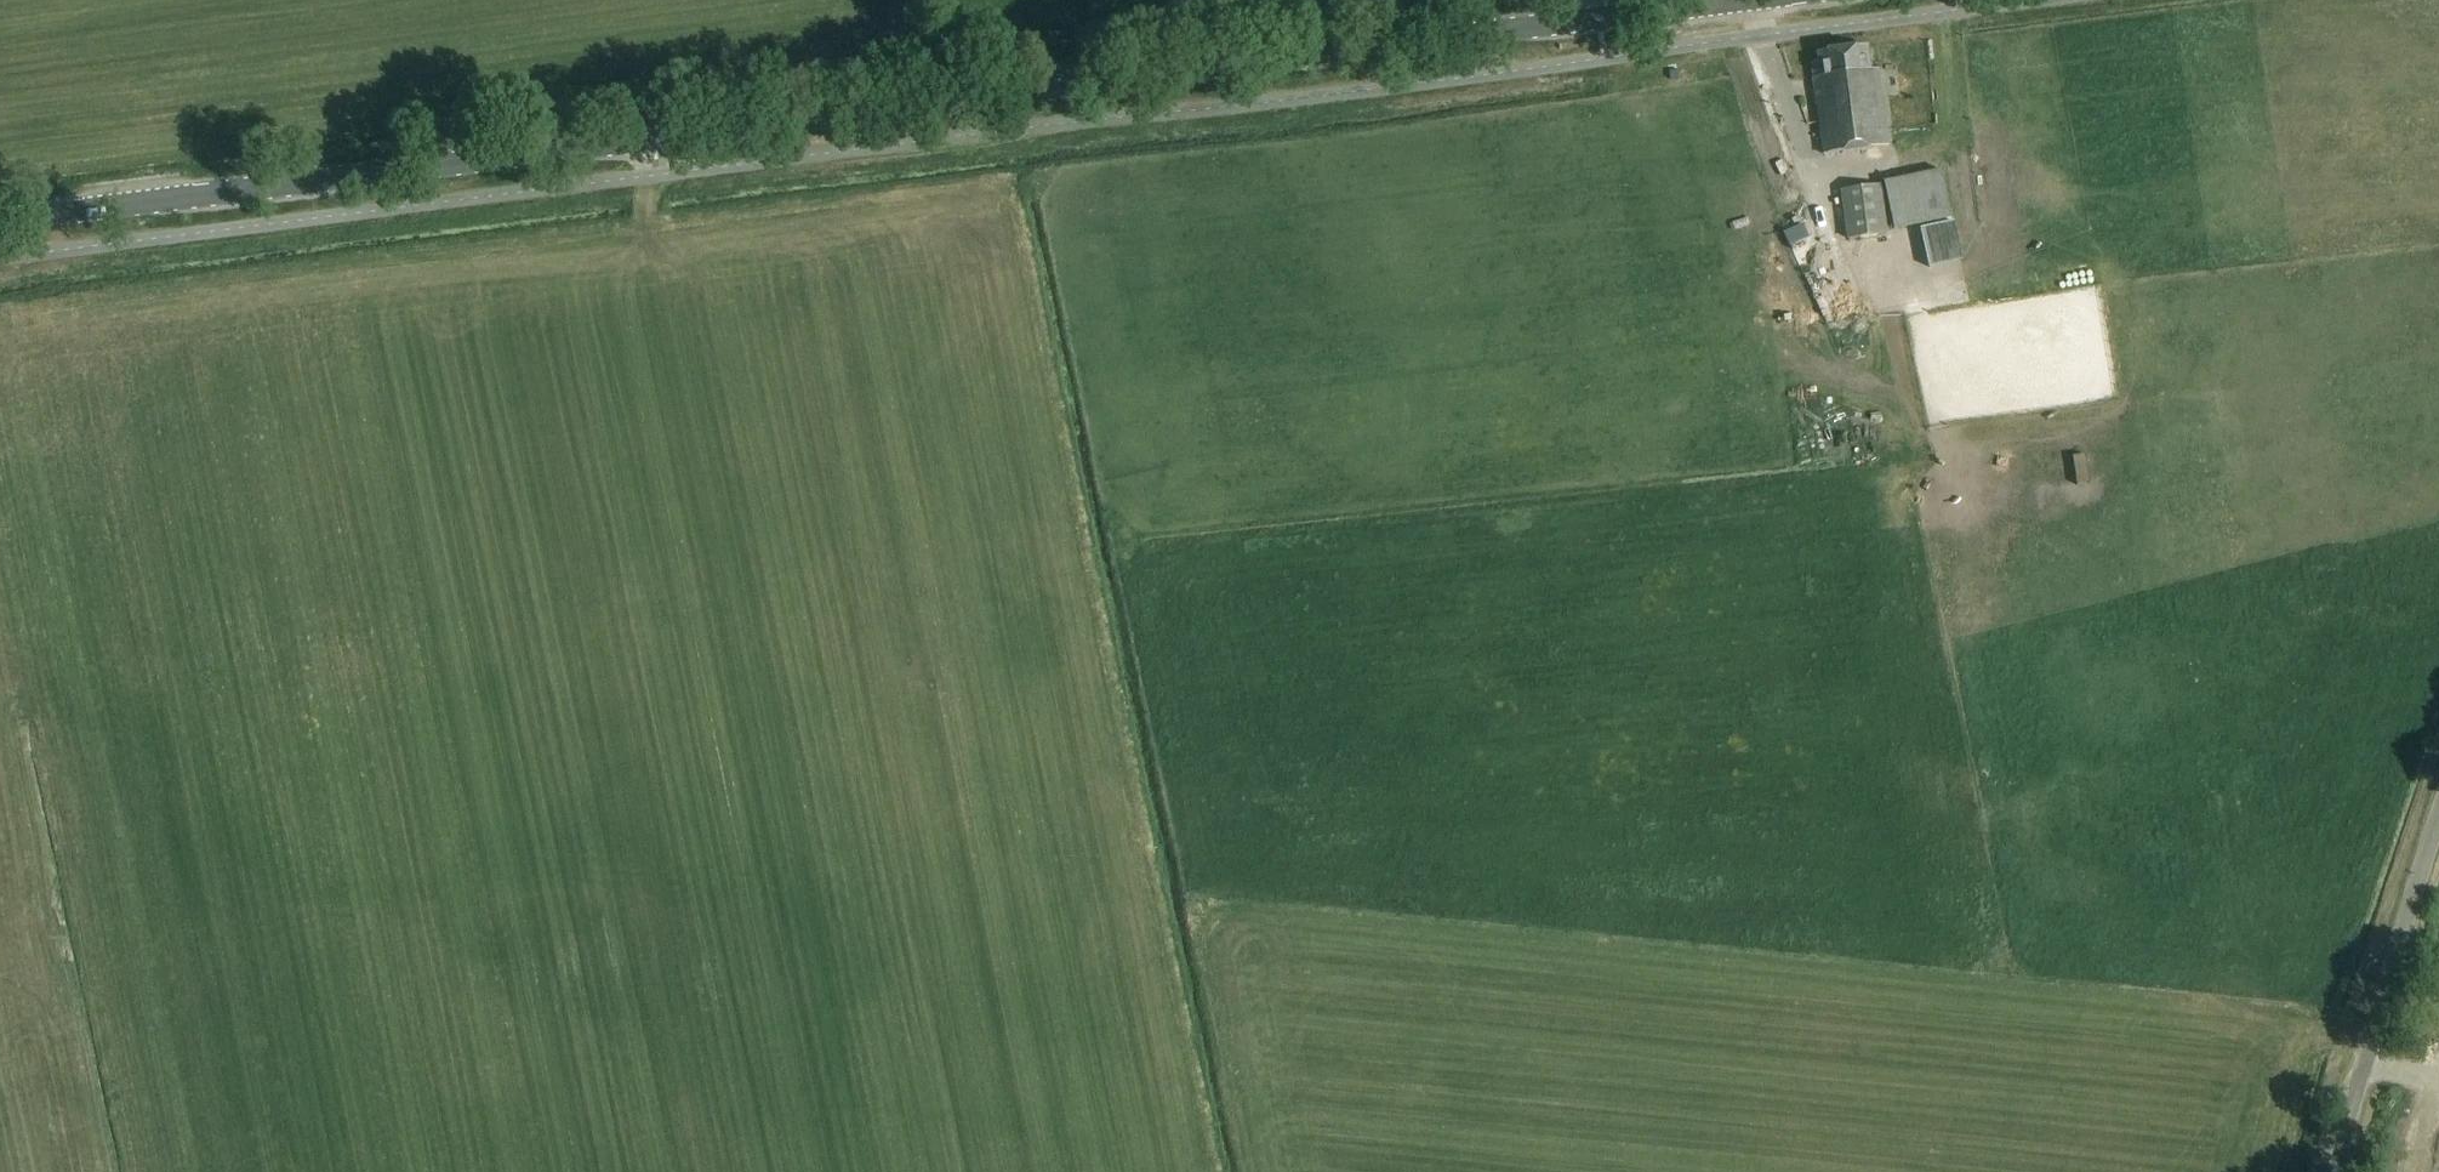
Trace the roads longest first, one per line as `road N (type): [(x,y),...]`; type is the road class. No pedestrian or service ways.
road 1 (tertiary): [(0,220),(1755,0)]
road 2 (unclassified): [(2336,1171),(2438,818)]

